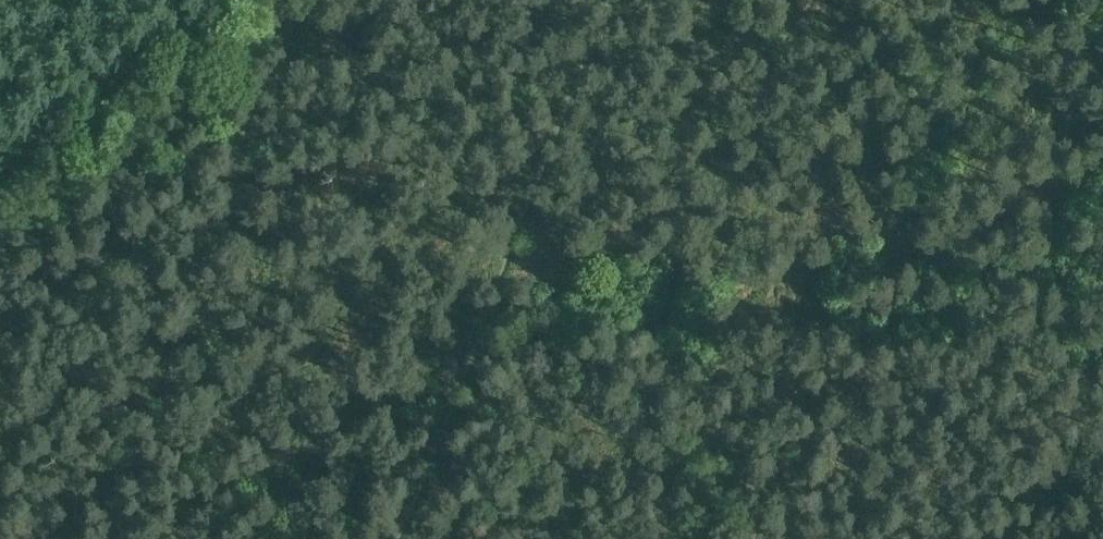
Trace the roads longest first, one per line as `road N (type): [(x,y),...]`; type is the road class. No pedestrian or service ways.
road 1 (track): [(620,0),(485,324)]

